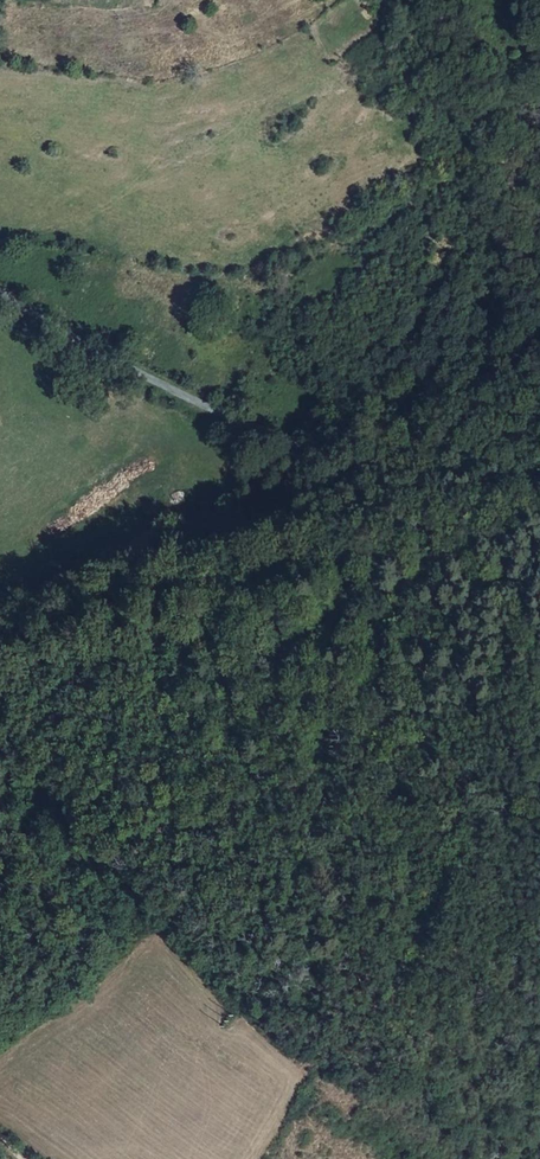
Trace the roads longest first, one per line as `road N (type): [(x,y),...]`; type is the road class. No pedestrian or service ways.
road 1 (unclassified): [(0,290),(244,424),(360,458),(416,441),(539,372)]

